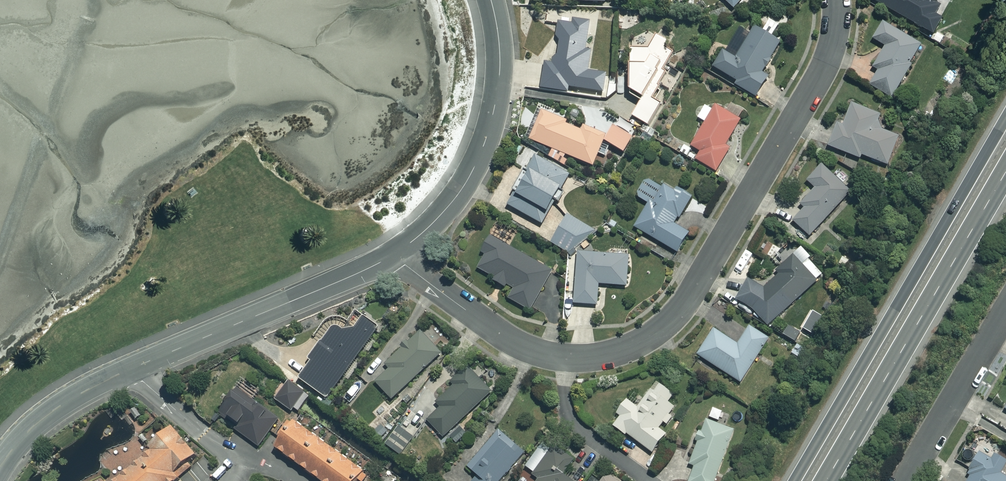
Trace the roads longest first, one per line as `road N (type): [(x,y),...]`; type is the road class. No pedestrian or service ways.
road 1 (residential): [(836,0),(827,64),(681,309),(633,344),(576,357),(520,345),(394,255)]
road 2 (residential): [(0,465),(73,397),(394,255)]
road 3 (trunk): [(790,480),(1005,114)]
road 4 (trunk): [(1005,168),(822,480)]
road 5 (residential): [(394,255),(454,200),(483,146),(499,78),(491,0)]
road 6 (residential): [(1005,311),(905,480)]

